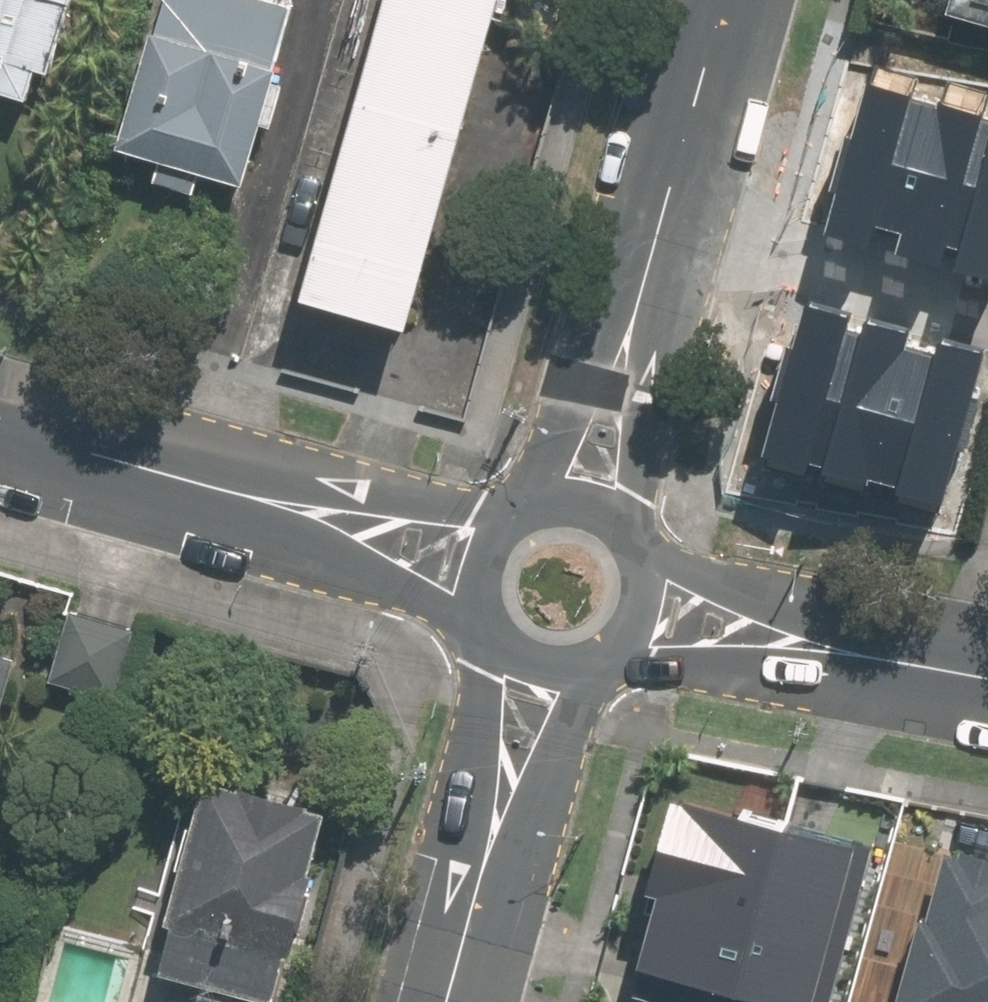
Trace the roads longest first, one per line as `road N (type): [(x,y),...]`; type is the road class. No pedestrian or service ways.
road 1 (residential): [(966,672),(671,669),(615,657)]
road 2 (residential): [(640,548),(966,672)]
road 3 (residential): [(171,477),(512,516)]
road 4 (residential): [(480,616),(171,477)]
road 5 (tertiary): [(466,927),(485,627)]
road 6 (tertiary): [(601,665),(466,927)]
road 7 (tertiary): [(522,510),(654,247)]
road 8 (tertiary): [(654,247),(634,537)]
road 9 (tertiary): [(654,247),(721,0)]
road 10 (residential): [(171,477),(0,429)]
road 11 (tertiary): [(601,665),(568,674),(535,670),(505,653),(485,627)]
road 12 (tertiary): [(522,510),(583,503),(634,537)]
road 13 (tertiary): [(640,548),(647,607),(615,657)]

